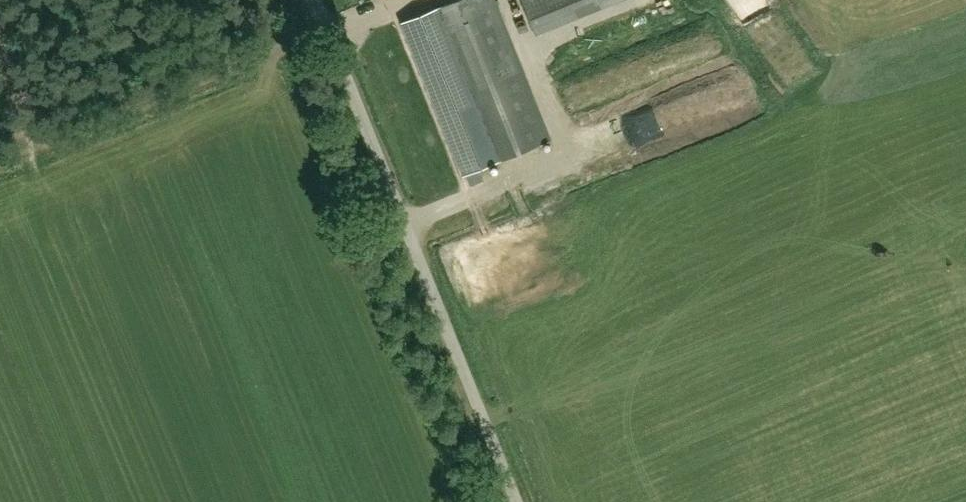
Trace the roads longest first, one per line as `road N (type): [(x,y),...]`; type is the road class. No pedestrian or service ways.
road 1 (unclassified): [(493,501),(289,0)]
road 2 (track): [(0,168),(304,37)]

